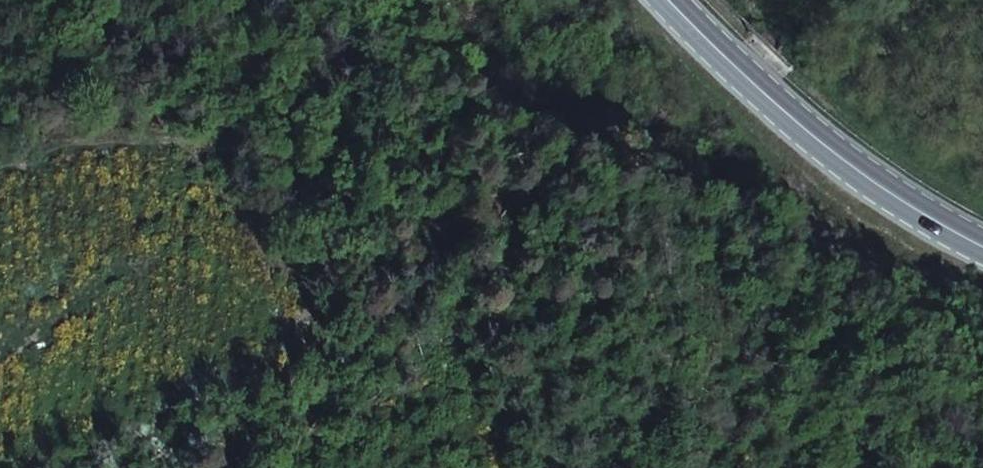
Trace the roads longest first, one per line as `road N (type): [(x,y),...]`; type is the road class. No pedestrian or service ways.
road 1 (secondary): [(669,0),(747,78),(831,146),(982,245)]

